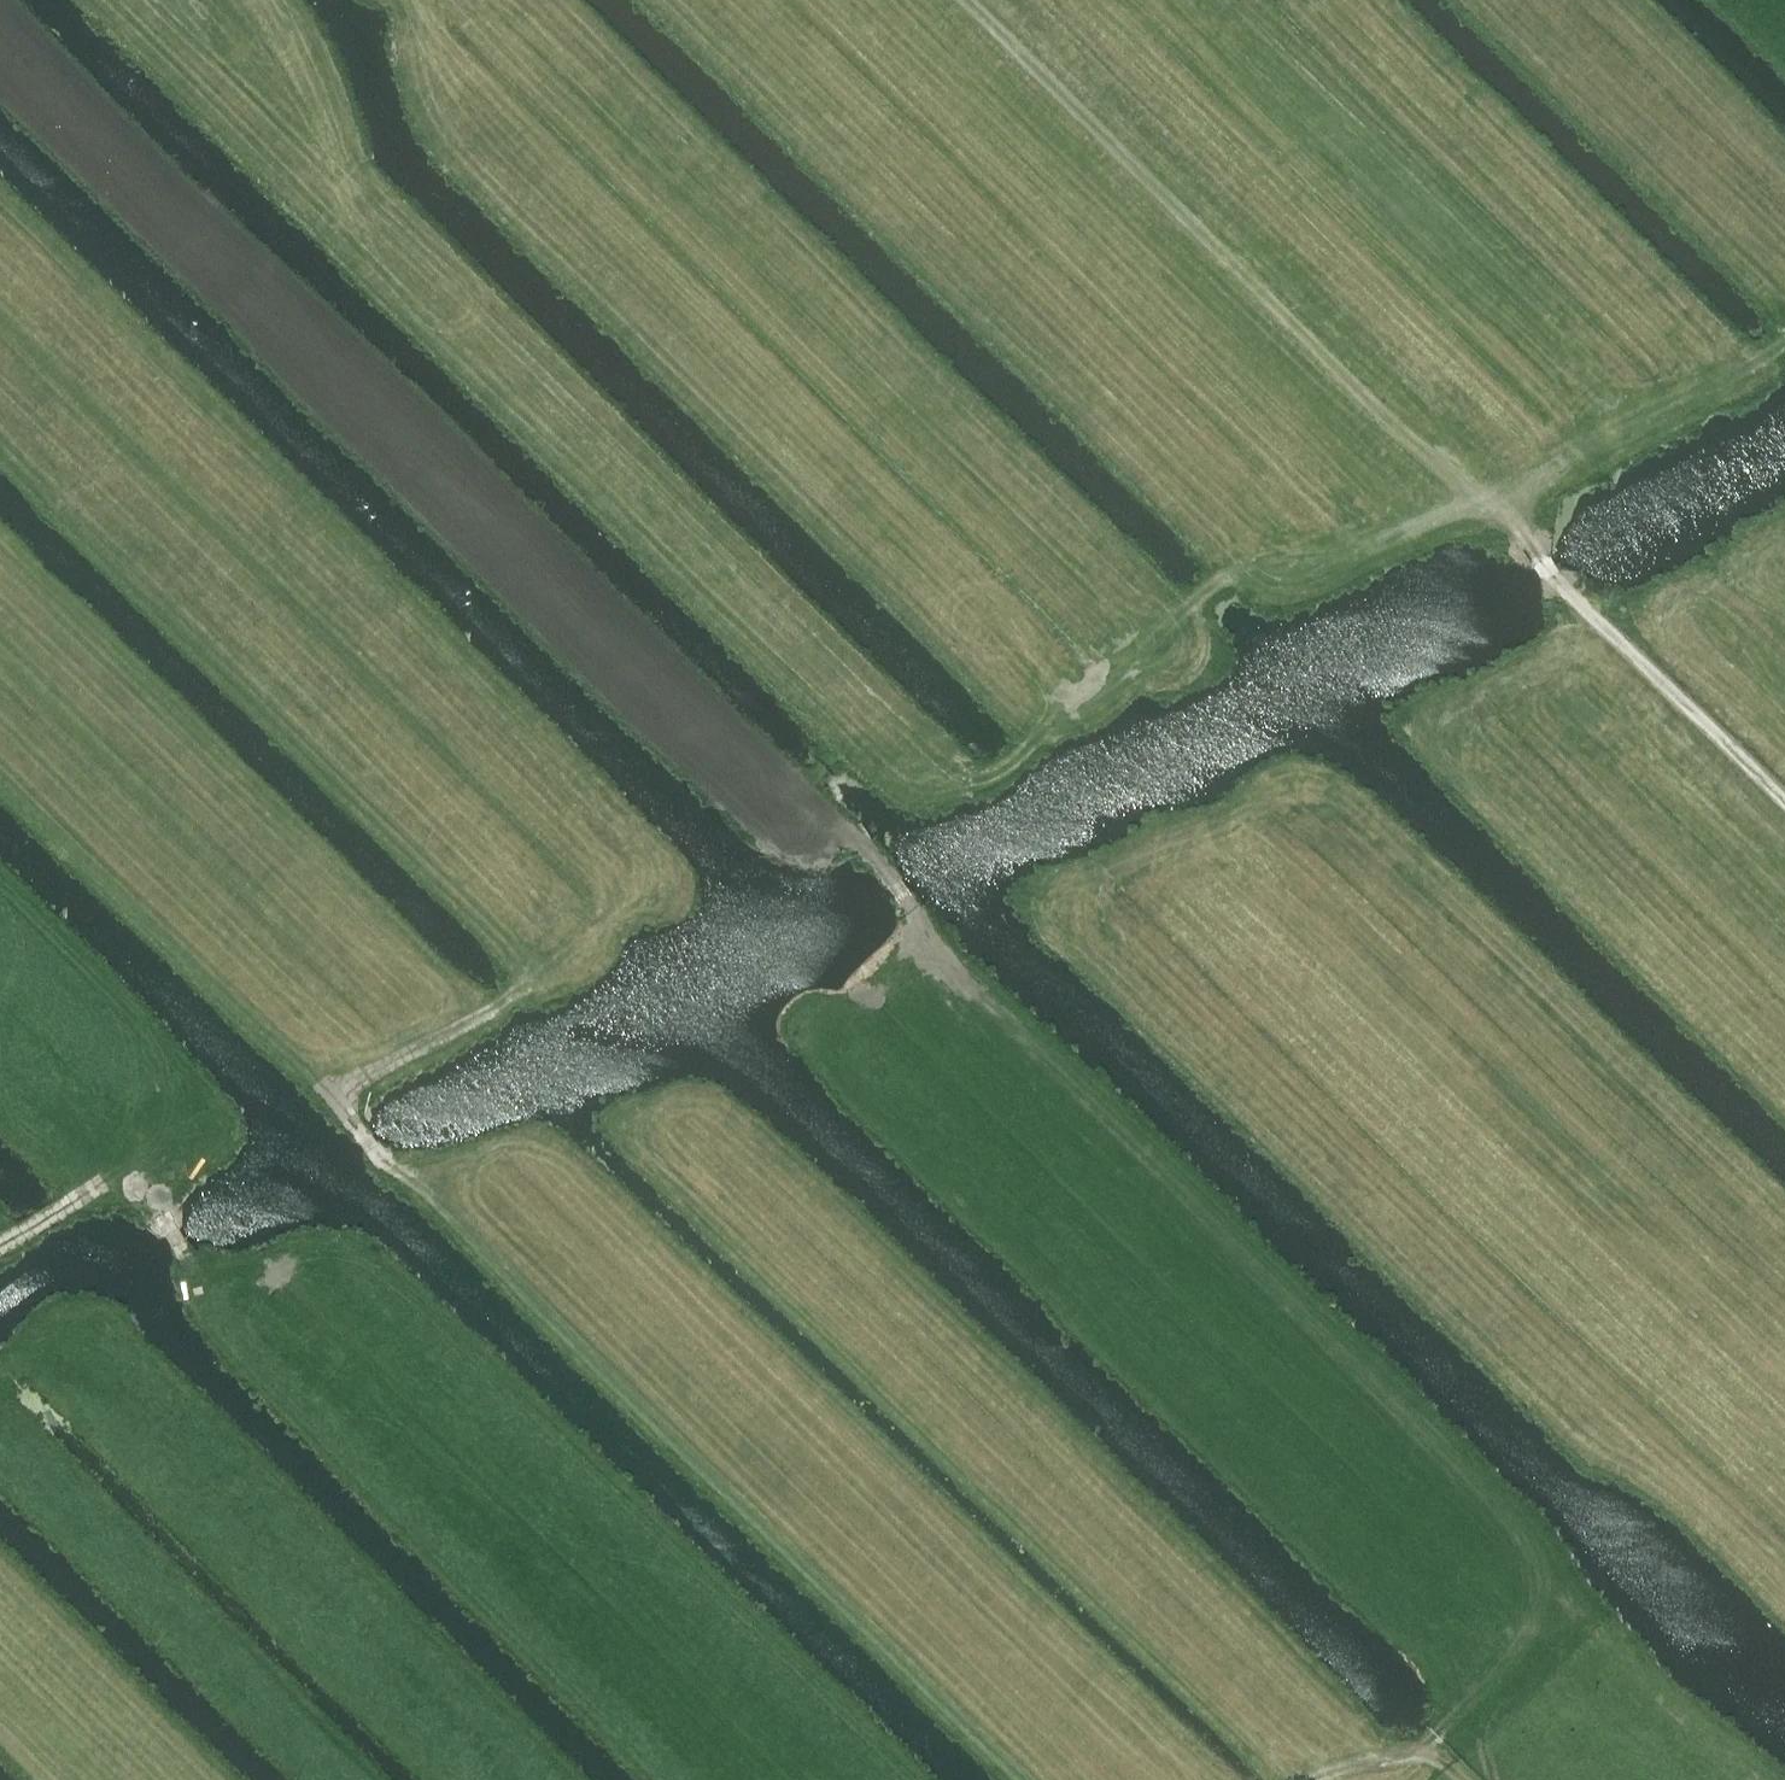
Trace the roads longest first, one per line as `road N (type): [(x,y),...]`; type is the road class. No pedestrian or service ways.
road 1 (track): [(1784,803),(962,0)]
road 2 (track): [(1313,1779),(1403,1751),(1442,1763),(1463,1779)]

